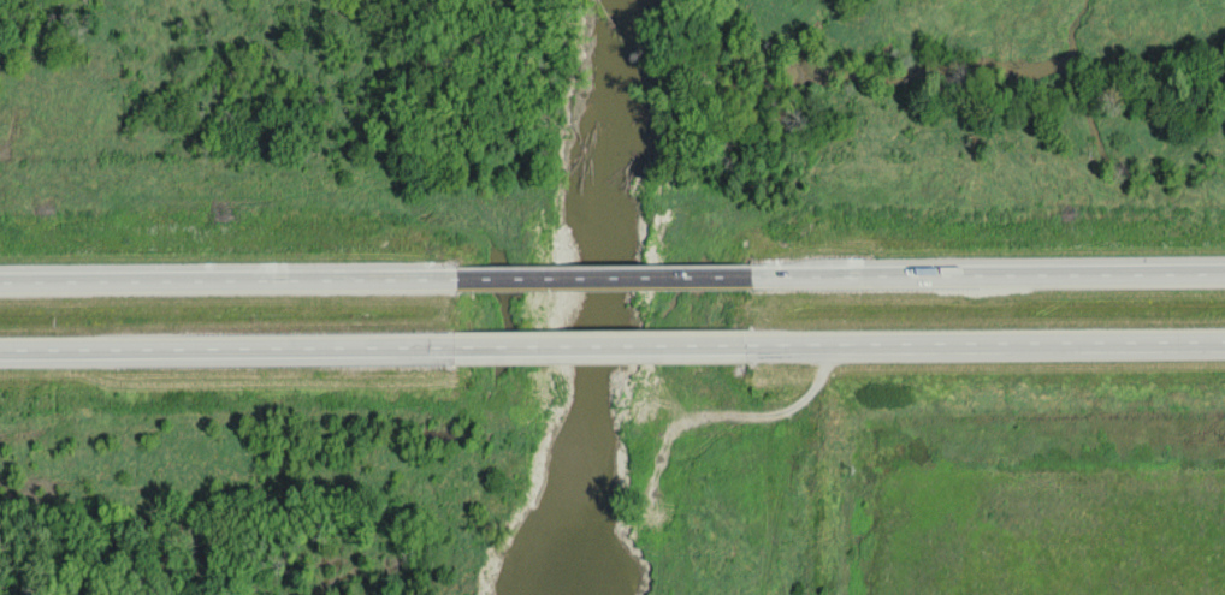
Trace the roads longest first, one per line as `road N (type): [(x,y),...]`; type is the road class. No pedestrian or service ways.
road 1 (trunk): [(733,346),(1224,345)]
road 2 (trunk): [(1224,277),(750,281)]
road 3 (trunk): [(0,353),(461,350)]
road 4 (trunk): [(452,281),(0,280)]
road 5 (trunk): [(750,281),(452,281)]
road 6 (trunk): [(461,350),(733,346)]

